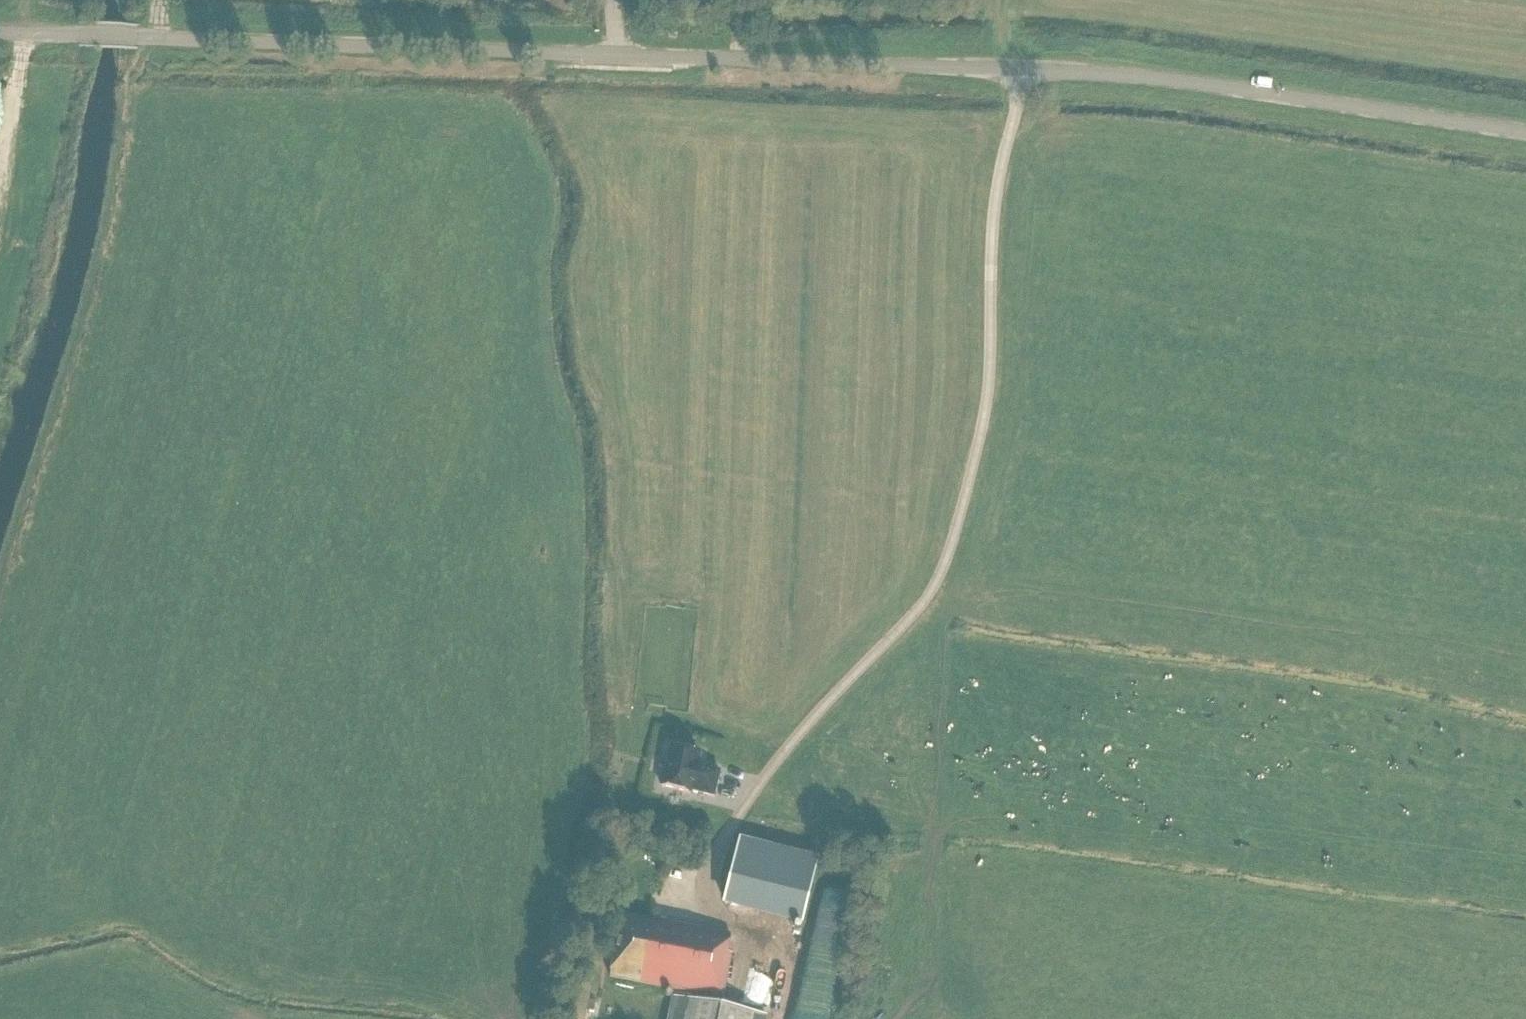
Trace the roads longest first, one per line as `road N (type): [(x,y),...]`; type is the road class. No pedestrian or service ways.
road 1 (tertiary): [(1525,136),(1208,90),(1028,76),(138,36)]
road 2 (tertiary): [(0,31),(138,36)]

